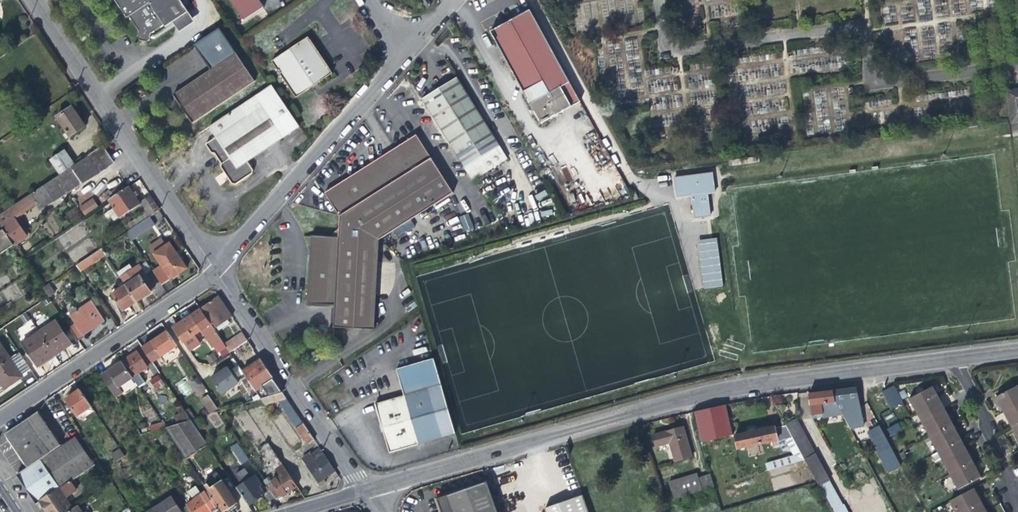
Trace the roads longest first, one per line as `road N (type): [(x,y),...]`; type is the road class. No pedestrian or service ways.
road 1 (residential): [(366,490),(712,393),(957,357)]
road 2 (residential): [(214,272),(31,0)]
road 3 (residential): [(214,272),(400,59)]
road 4 (residential): [(366,490),(214,272)]
road 5 (residential): [(0,416),(214,272)]
road 6 (residential): [(957,357),(1017,511)]

